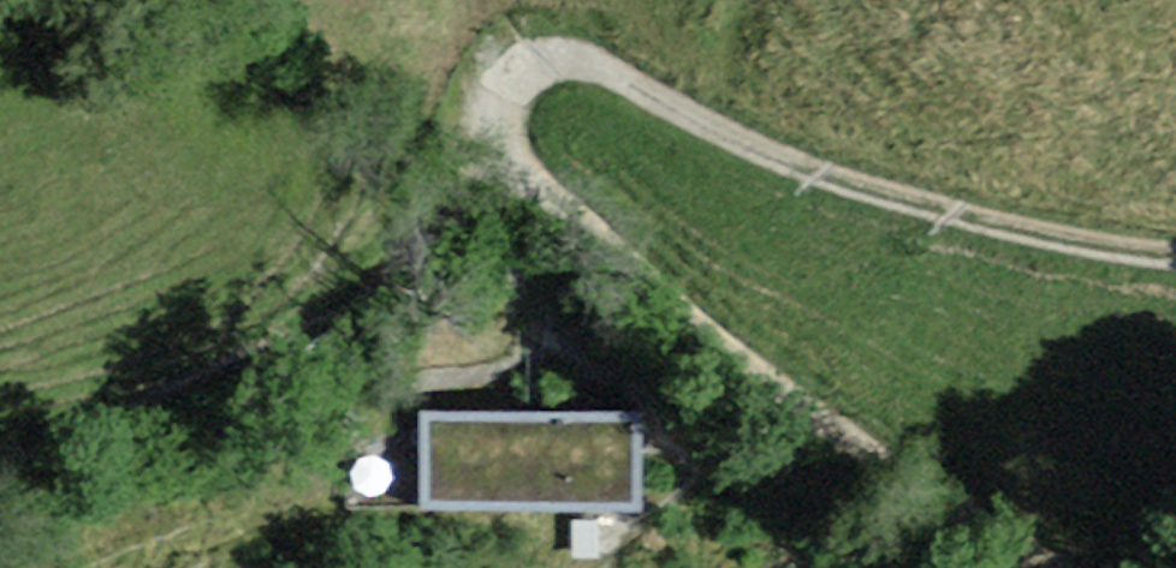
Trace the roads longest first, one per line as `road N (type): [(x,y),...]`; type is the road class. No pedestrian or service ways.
road 1 (track): [(1175,255),(962,211),(810,169),(695,118),(604,65),(548,58),(513,71),(498,102),(498,139),(515,171)]
road 2 (track): [(515,171),(1014,567)]
road 3 (track): [(515,171),(552,262),(601,332),(676,375),(701,460),(636,546),(579,567)]

